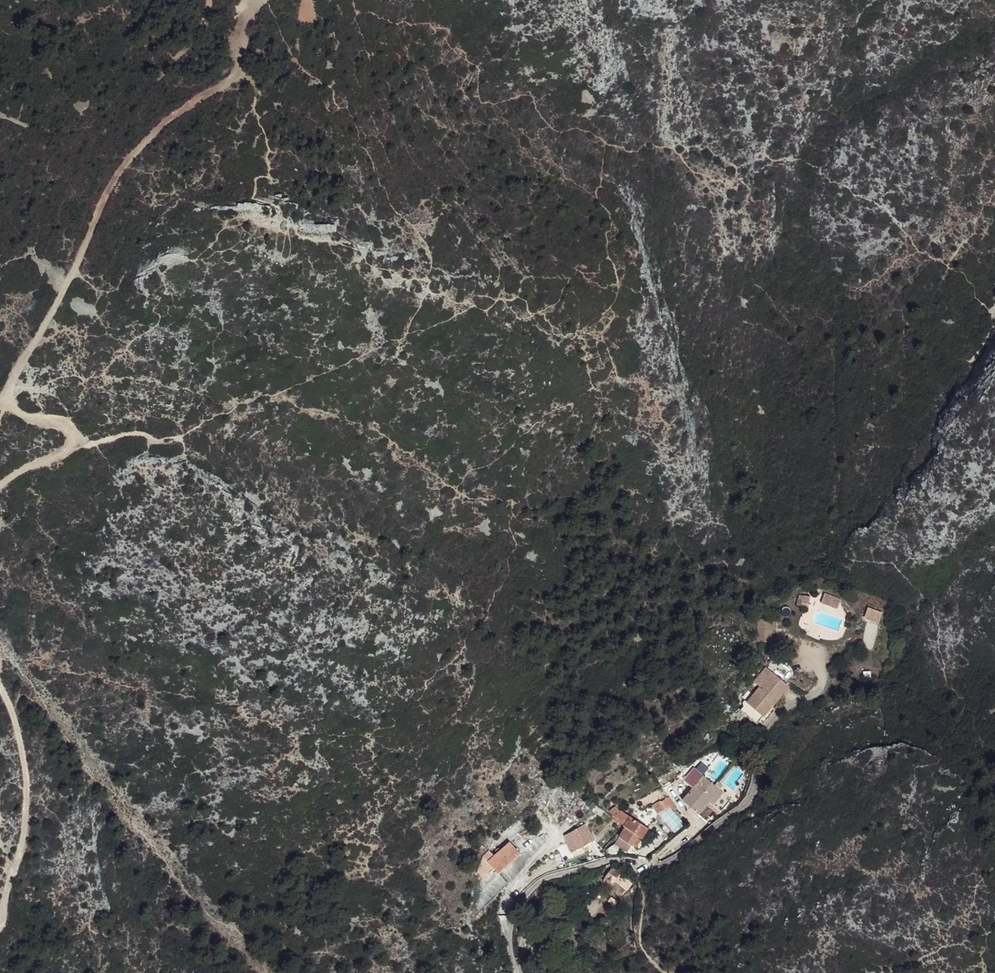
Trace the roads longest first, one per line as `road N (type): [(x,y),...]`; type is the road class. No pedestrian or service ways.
road 1 (track): [(8,403),(115,177),(179,109),(239,75),(256,0)]
road 2 (residential): [(516,972),(511,928),(532,888),(611,859),(643,868),(672,865),(754,799),(764,729),(823,687)]
road 3 (track): [(17,855),(26,771),(15,711),(0,691)]
road 4 (track): [(0,486),(75,439),(62,424),(26,416),(8,403)]

